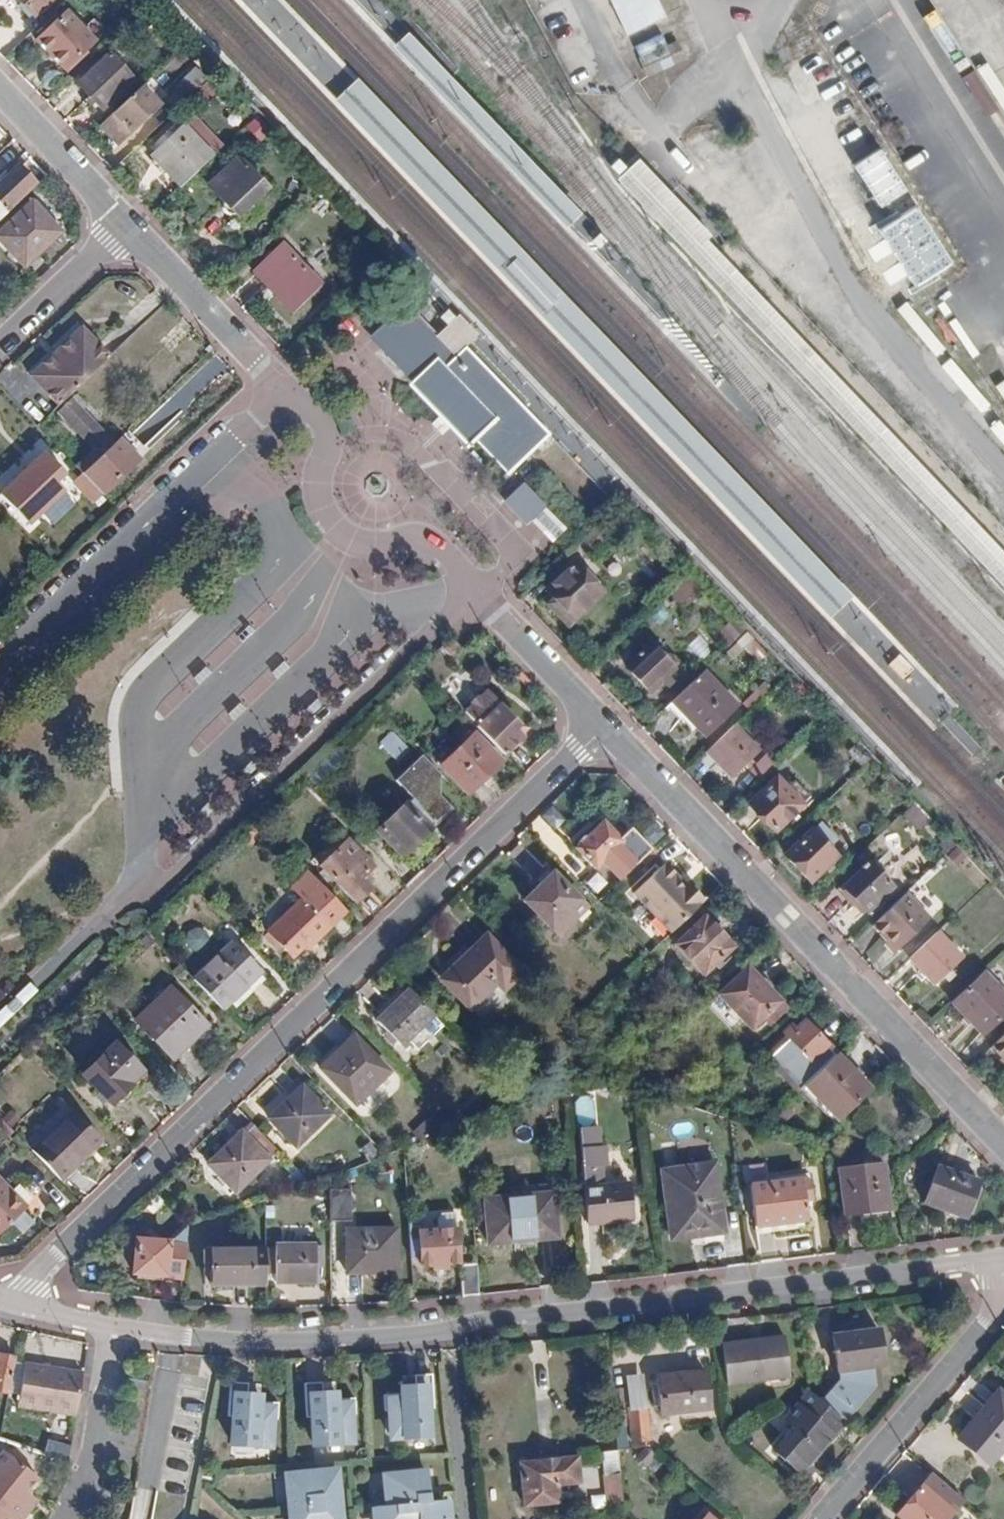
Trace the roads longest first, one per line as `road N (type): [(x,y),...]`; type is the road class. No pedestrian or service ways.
road 1 (residential): [(1003,1258),(425,1334),(236,1342),(110,1324)]
road 2 (residential): [(604,726),(10,1301)]
road 3 (residential): [(478,593),(201,850),(120,902),(0,1019)]
road 4 (residential): [(604,726),(1003,1144)]
road 5 (residential): [(0,667),(285,389)]
road 6 (residential): [(285,389),(325,435),(319,490),(340,535),(369,546),(429,541),(478,593)]
road 7 (residential): [(818,1518),(1003,1301)]
road 8 (residential): [(127,225),(285,389)]
road 9 (residential): [(72,1518),(110,1324)]
road 10 (residential): [(0,91),(127,225)]
road 11 (residential): [(478,593),(604,726)]
road 12 (residential): [(127,225),(0,345)]

